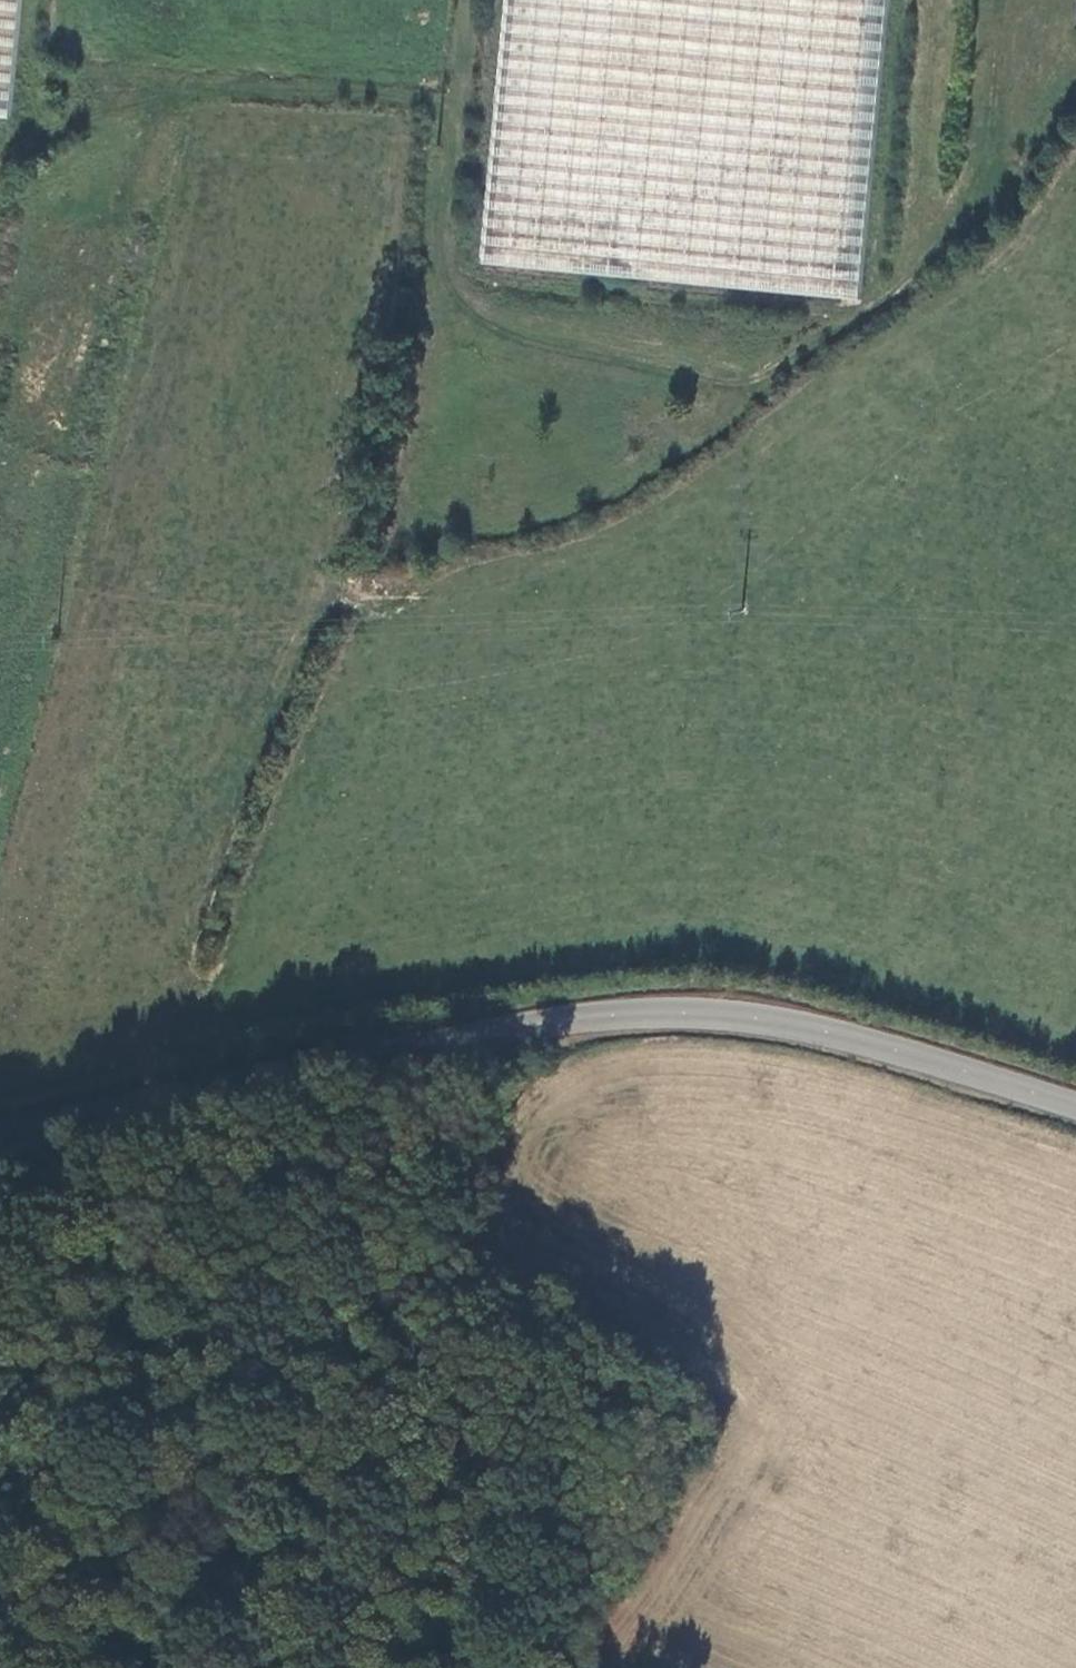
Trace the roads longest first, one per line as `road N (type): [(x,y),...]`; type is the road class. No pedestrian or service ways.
road 1 (track): [(0,175),(24,148),(69,124),(227,89),(416,103),(439,117),(451,137),(439,245),(446,277),(467,305),(509,331),(573,351),(712,380),(755,379),(861,317),(945,246),(969,214),(989,178),(996,132),(1002,0)]
road 2 (tertiary): [(0,1134),(552,1019),(667,1010),(831,1030),(1075,1107)]

